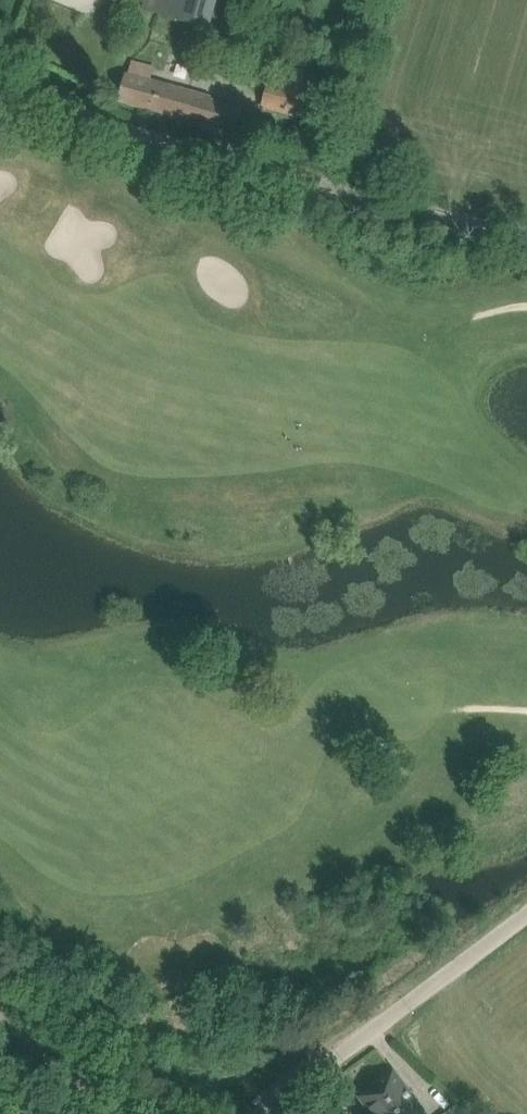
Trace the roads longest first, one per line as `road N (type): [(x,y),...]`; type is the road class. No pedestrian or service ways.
road 1 (unclassified): [(526,235),(112,123)]
road 2 (unclassified): [(262,1113),(526,916)]
road 3 (track): [(114,1113),(0,1016)]
road 4 (track): [(112,123),(0,75)]

